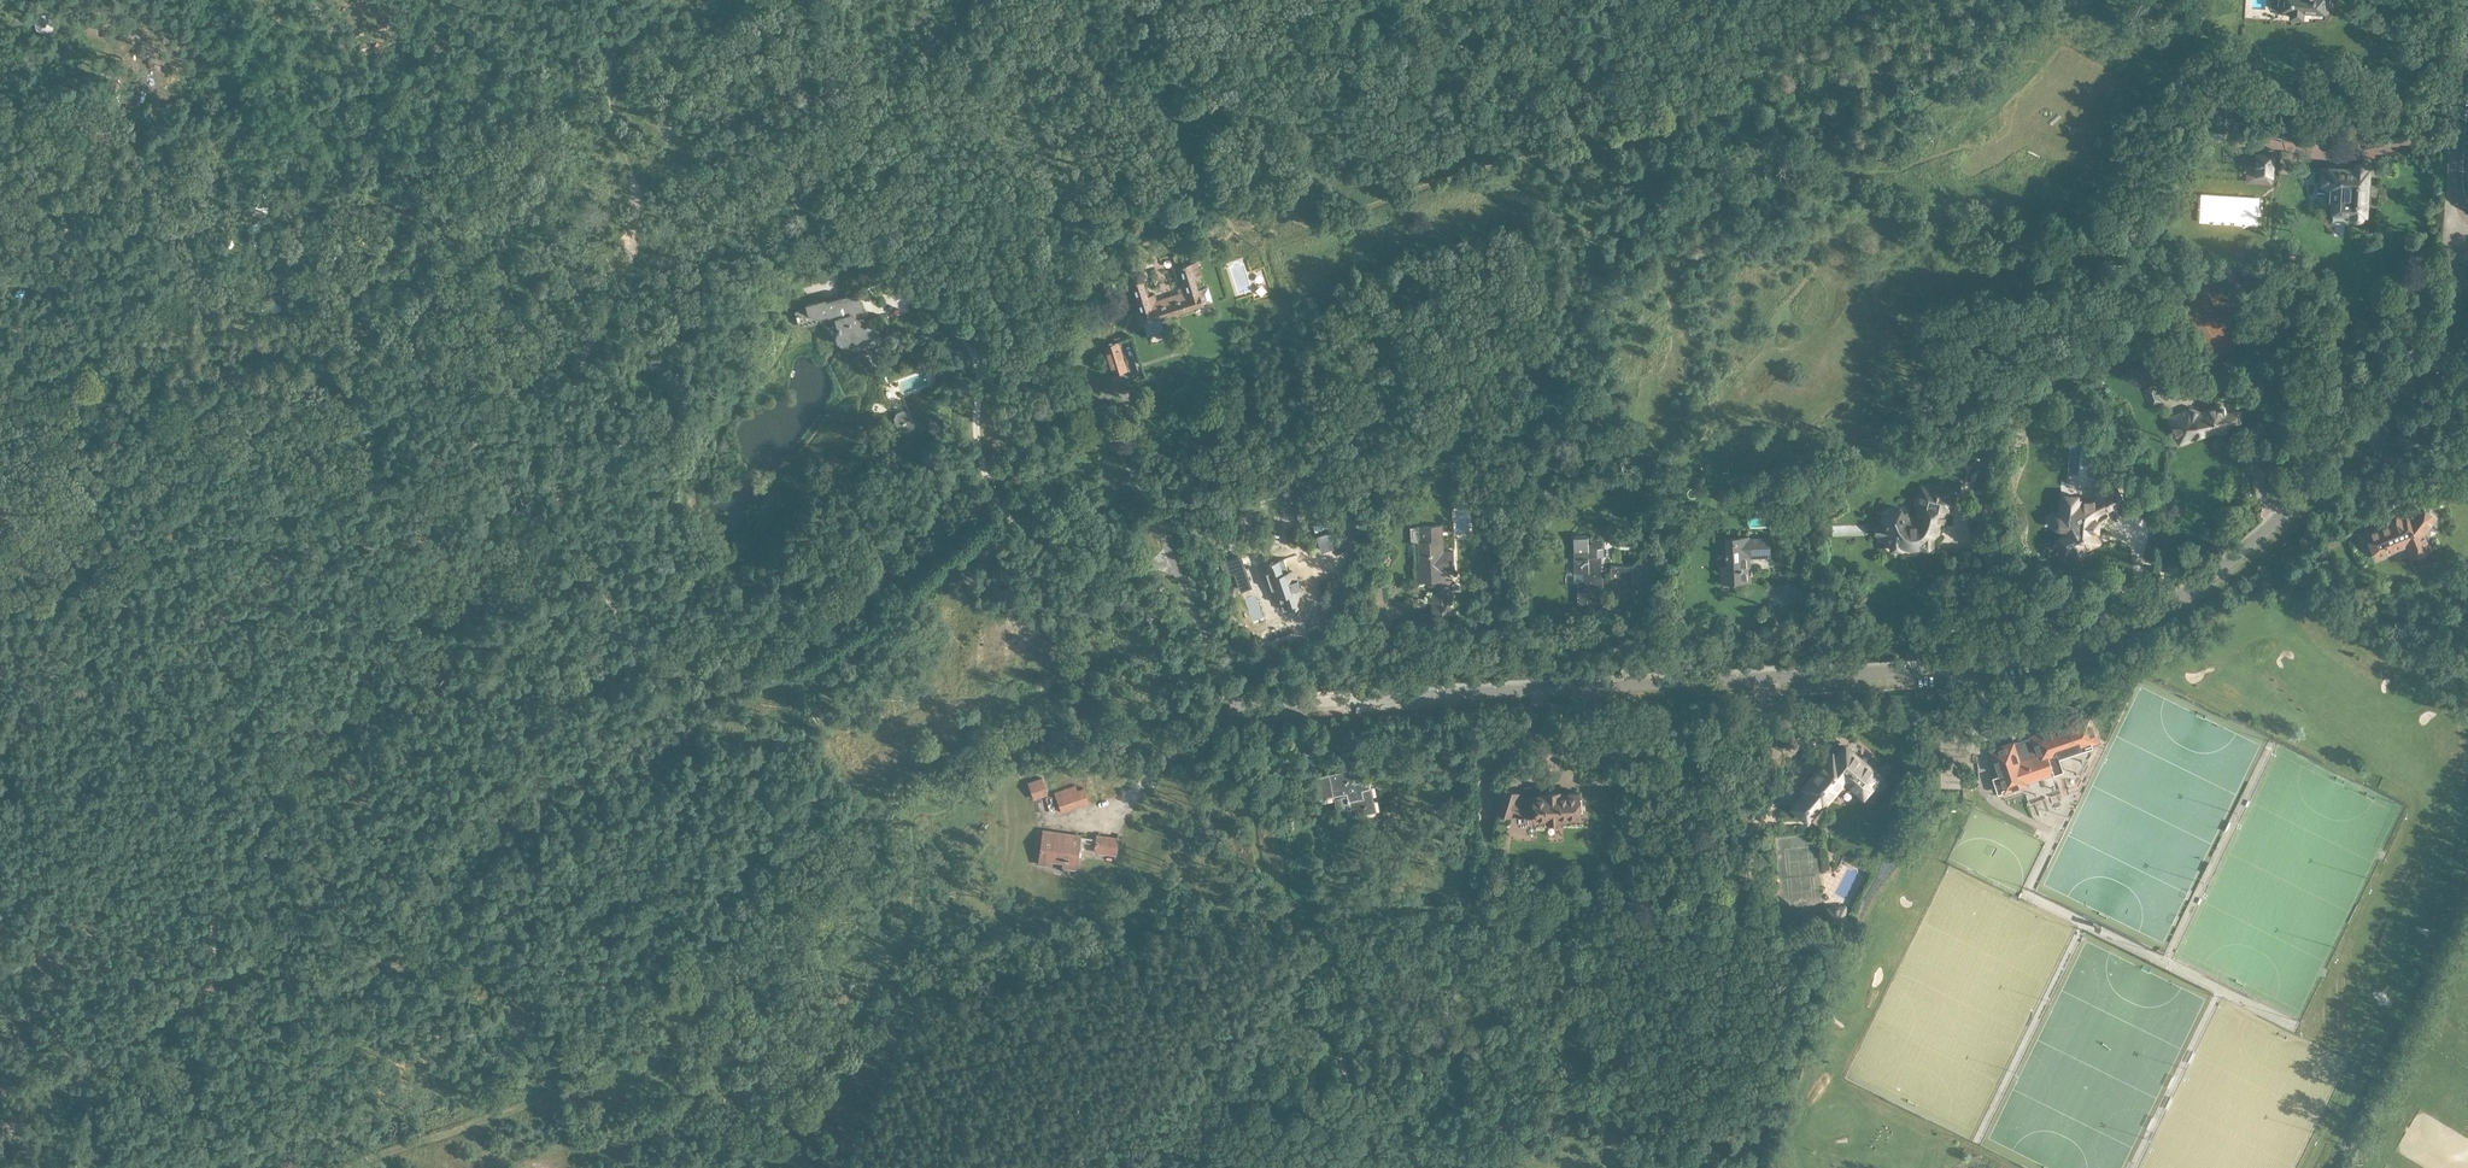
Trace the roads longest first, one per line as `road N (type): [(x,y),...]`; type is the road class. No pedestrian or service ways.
road 1 (unclassified): [(992,494),(1049,559),(1174,567),(1231,703),(2029,656),(2177,600),(2299,499),(2443,344),(2459,226),(2467,217)]
road 2 (track): [(1264,877),(1231,703),(1162,714)]
road 3 (track): [(1231,703),(1222,721),(1165,759),(1104,817),(1051,823)]
road 4 (tertiary): [(2467,71),(2462,174),(2467,204)]

